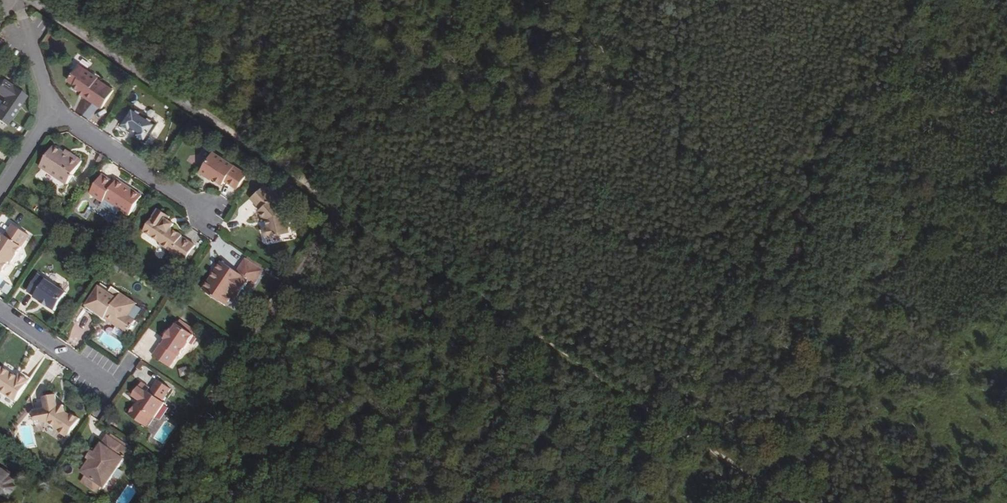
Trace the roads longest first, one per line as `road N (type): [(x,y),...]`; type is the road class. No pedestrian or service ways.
road 1 (track): [(650,413),(28,0)]
road 2 (track): [(141,502),(333,205)]
road 3 (track): [(755,254),(917,0)]
road 4 (residential): [(53,110),(214,213)]
road 5 (track): [(789,502),(650,413)]
road 6 (residential): [(108,386),(0,311)]

